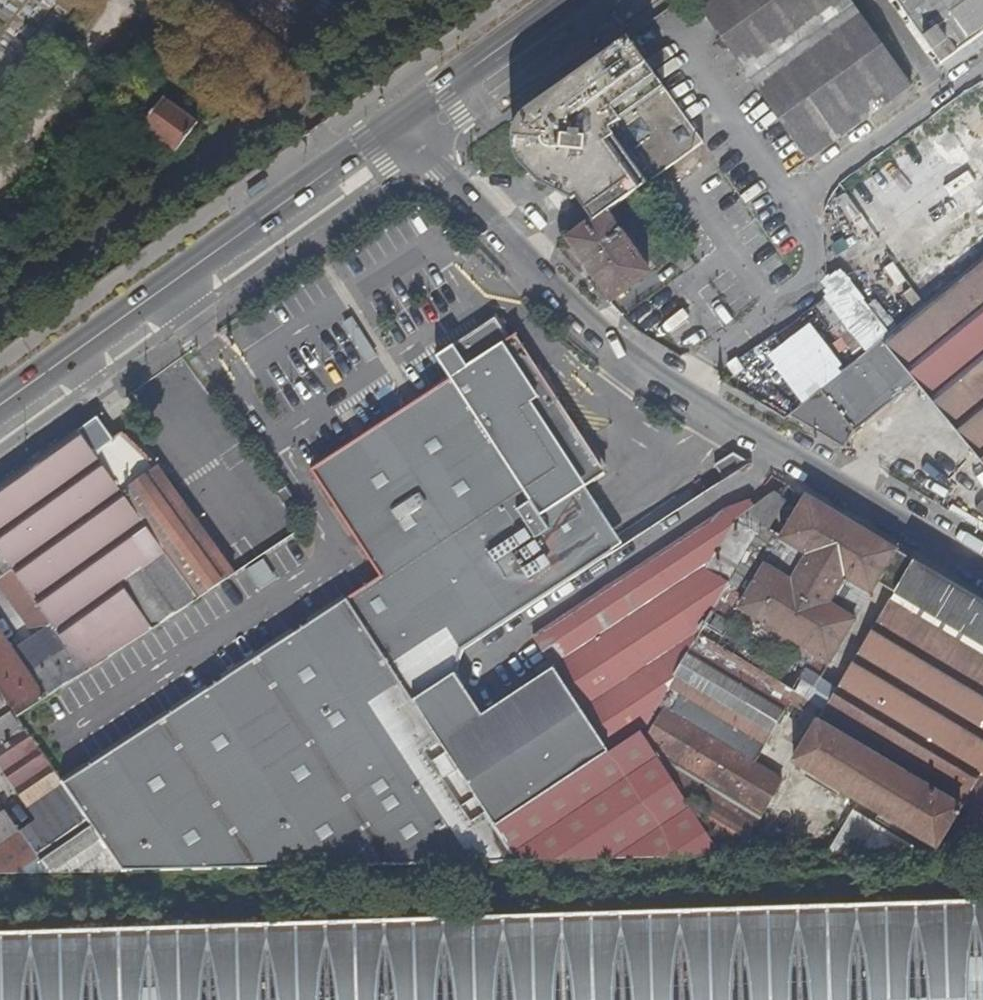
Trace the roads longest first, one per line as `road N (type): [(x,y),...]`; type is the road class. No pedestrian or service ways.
road 1 (unclassified): [(982,576),(722,428),(635,367),(534,276),(402,119)]
road 2 (primary): [(0,404),(402,119)]
road 3 (primary): [(402,119),(565,0)]

